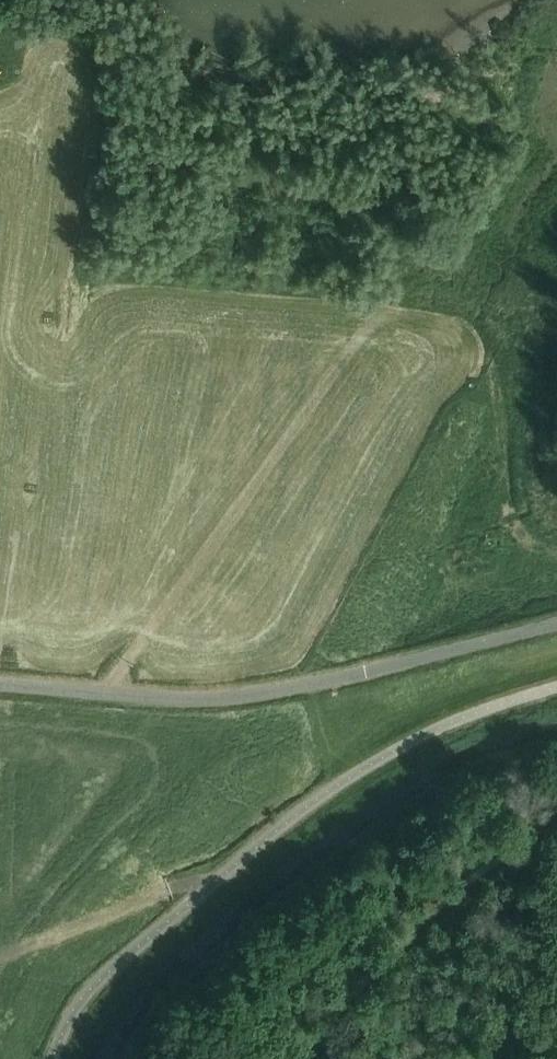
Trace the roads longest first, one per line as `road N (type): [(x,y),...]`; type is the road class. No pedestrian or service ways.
road 1 (track): [(0,960),(222,877)]

